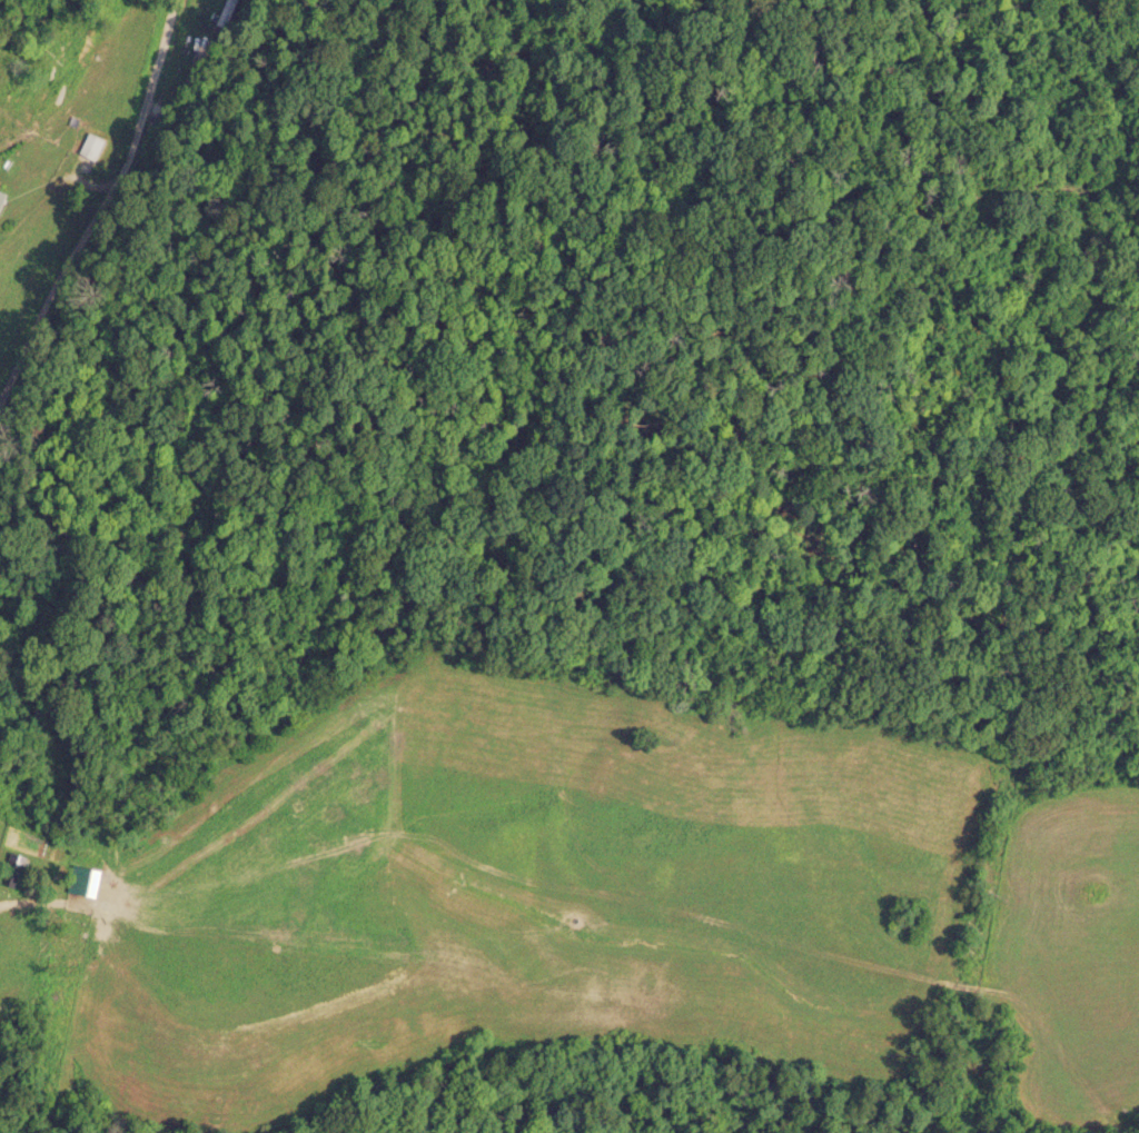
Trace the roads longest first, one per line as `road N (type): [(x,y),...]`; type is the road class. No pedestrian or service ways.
road 1 (track): [(172,0),(126,148),(0,389)]

